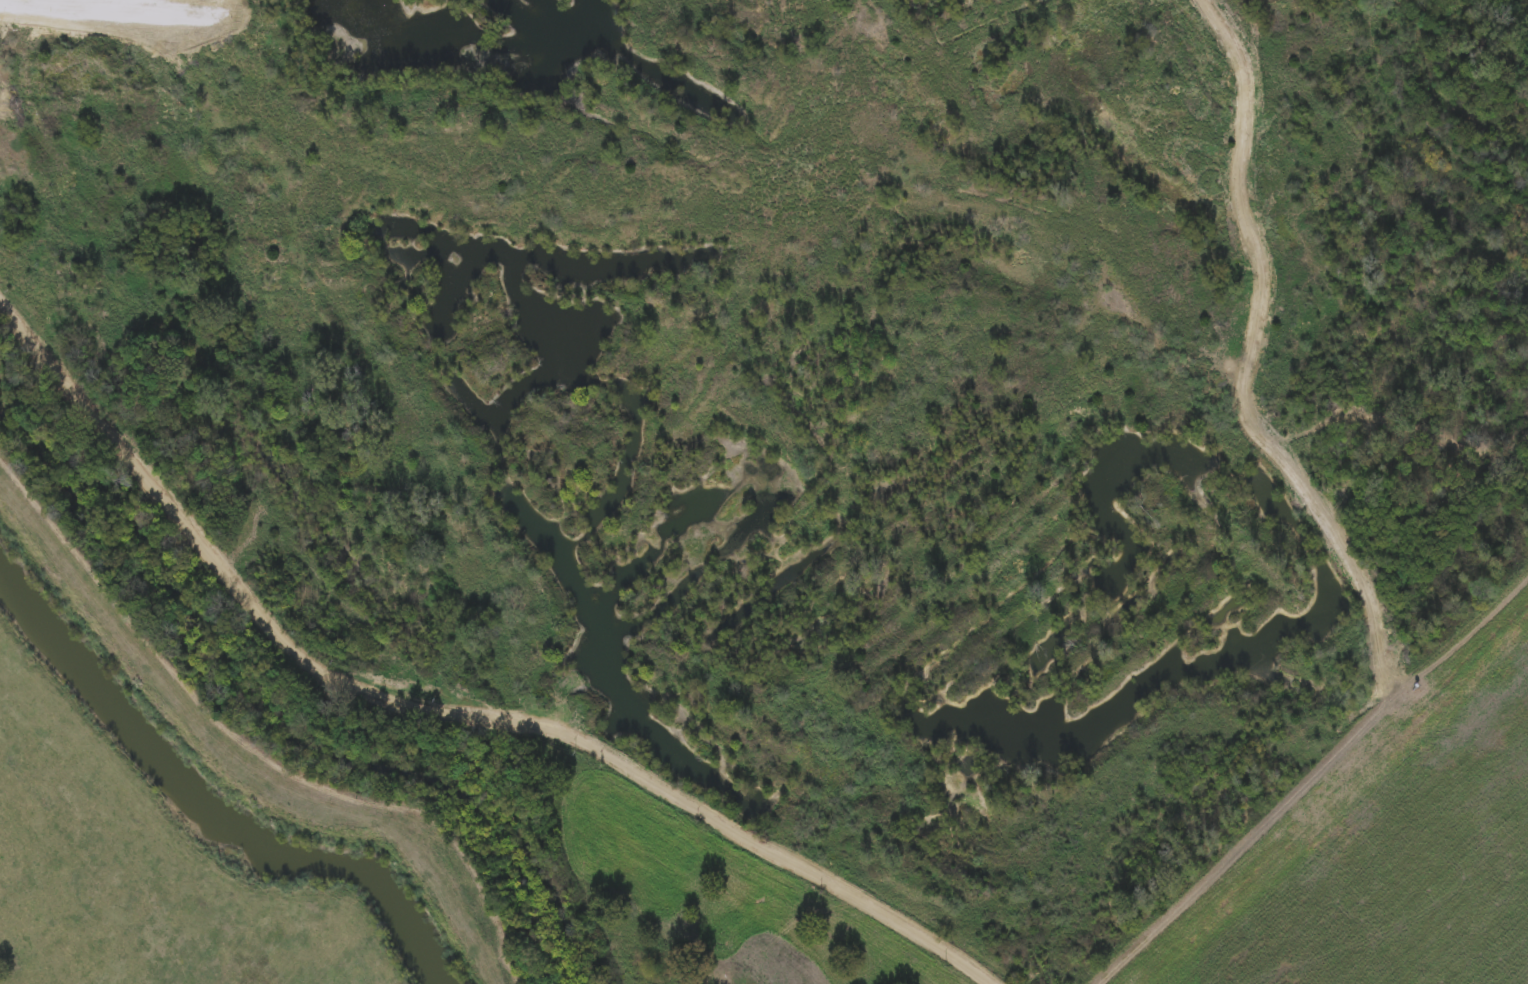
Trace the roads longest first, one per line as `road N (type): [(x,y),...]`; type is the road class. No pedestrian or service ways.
road 1 (residential): [(834,875),(586,734),(416,707),(329,674),(286,642),(0,284)]
road 2 (residential): [(834,875),(947,943),(998,983)]

